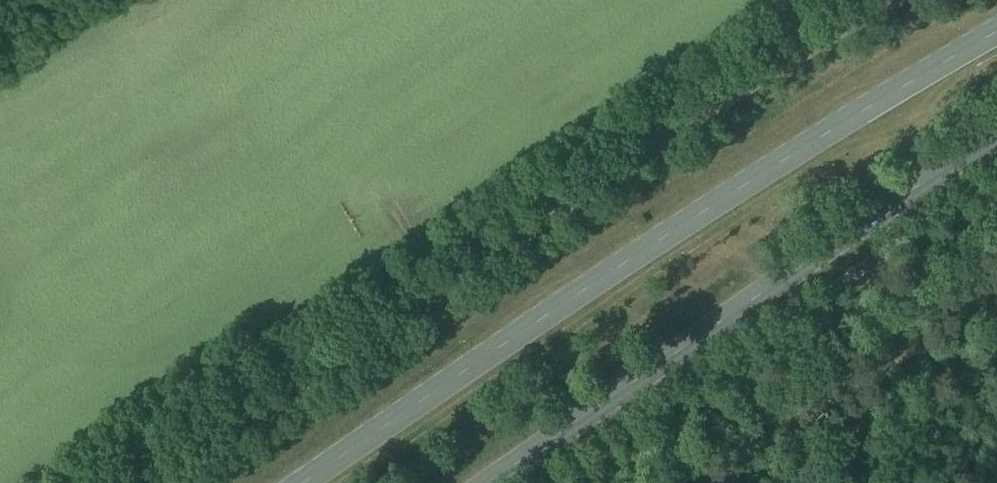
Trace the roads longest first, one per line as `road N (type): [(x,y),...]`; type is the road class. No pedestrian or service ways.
road 1 (unclassified): [(889,0),(693,116),(169,482)]
road 2 (primary): [(996,33),(626,262),(306,482)]
road 3 (primary): [(492,482),(996,139)]

